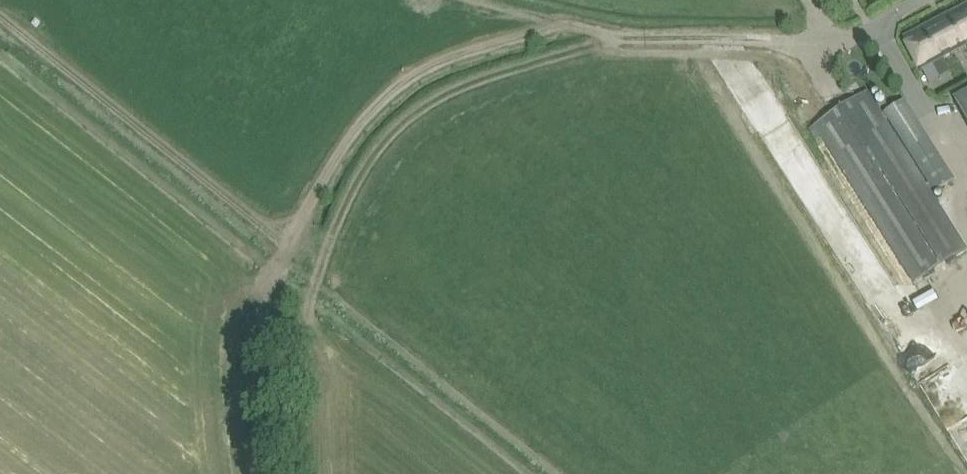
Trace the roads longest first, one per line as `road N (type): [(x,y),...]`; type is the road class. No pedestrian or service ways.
road 1 (track): [(628,44),(570,25),(425,68),(371,111),(288,242),(0,16)]
road 2 (track): [(303,473),(292,349),(357,181),(414,114),(489,76),(592,46),(796,43)]
road 3 (unclassified): [(796,43),(863,34),(926,0)]

